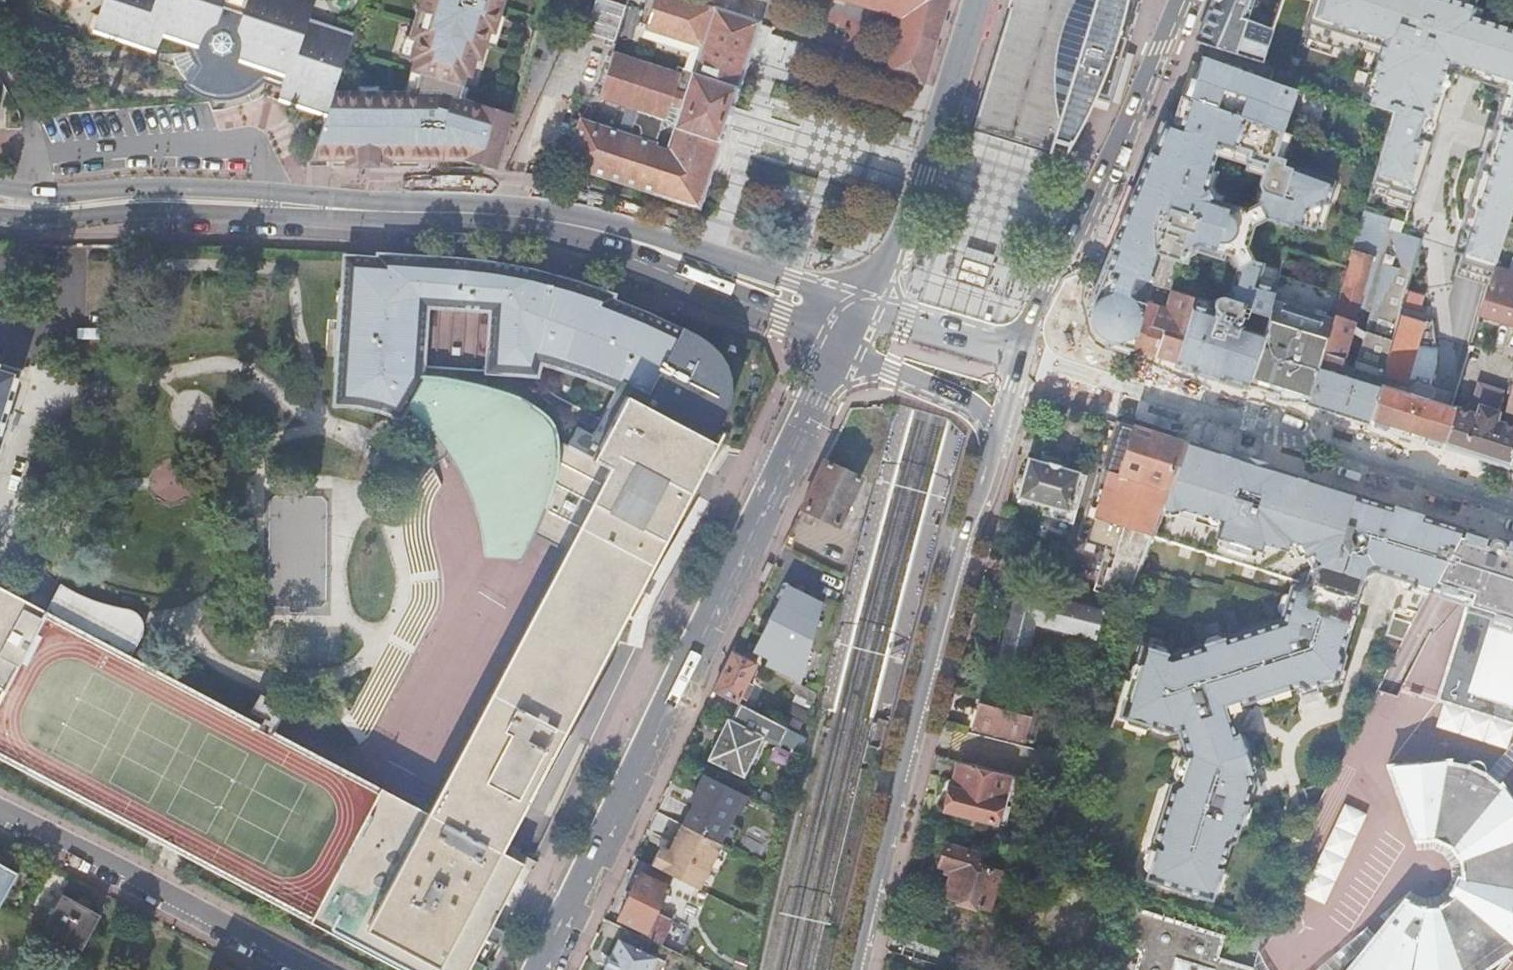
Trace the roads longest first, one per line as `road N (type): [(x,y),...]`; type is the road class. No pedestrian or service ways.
road 1 (residential): [(538,969),(843,347)]
road 2 (secondary): [(1000,433),(959,560),(855,969)]
road 3 (residential): [(1512,505),(1026,354)]
road 4 (residential): [(1180,0),(1026,354)]
road 5 (secondary): [(363,210),(279,192),(168,185),(0,186)]
road 6 (secondary): [(0,215),(170,210),(304,218),(363,210)]
road 7 (residential): [(315,969),(0,809)]
road 8 (residential): [(865,305),(905,225),(978,0)]
road 9 (secondary): [(363,210),(505,218),(633,241)]
road 10 (secondary): [(865,305),(633,241)]
road 11 (secondary): [(633,241),(843,347)]
road 12 (secondary): [(843,347),(968,403),(1000,433)]
road 13 (secondary): [(1026,354),(865,305)]

